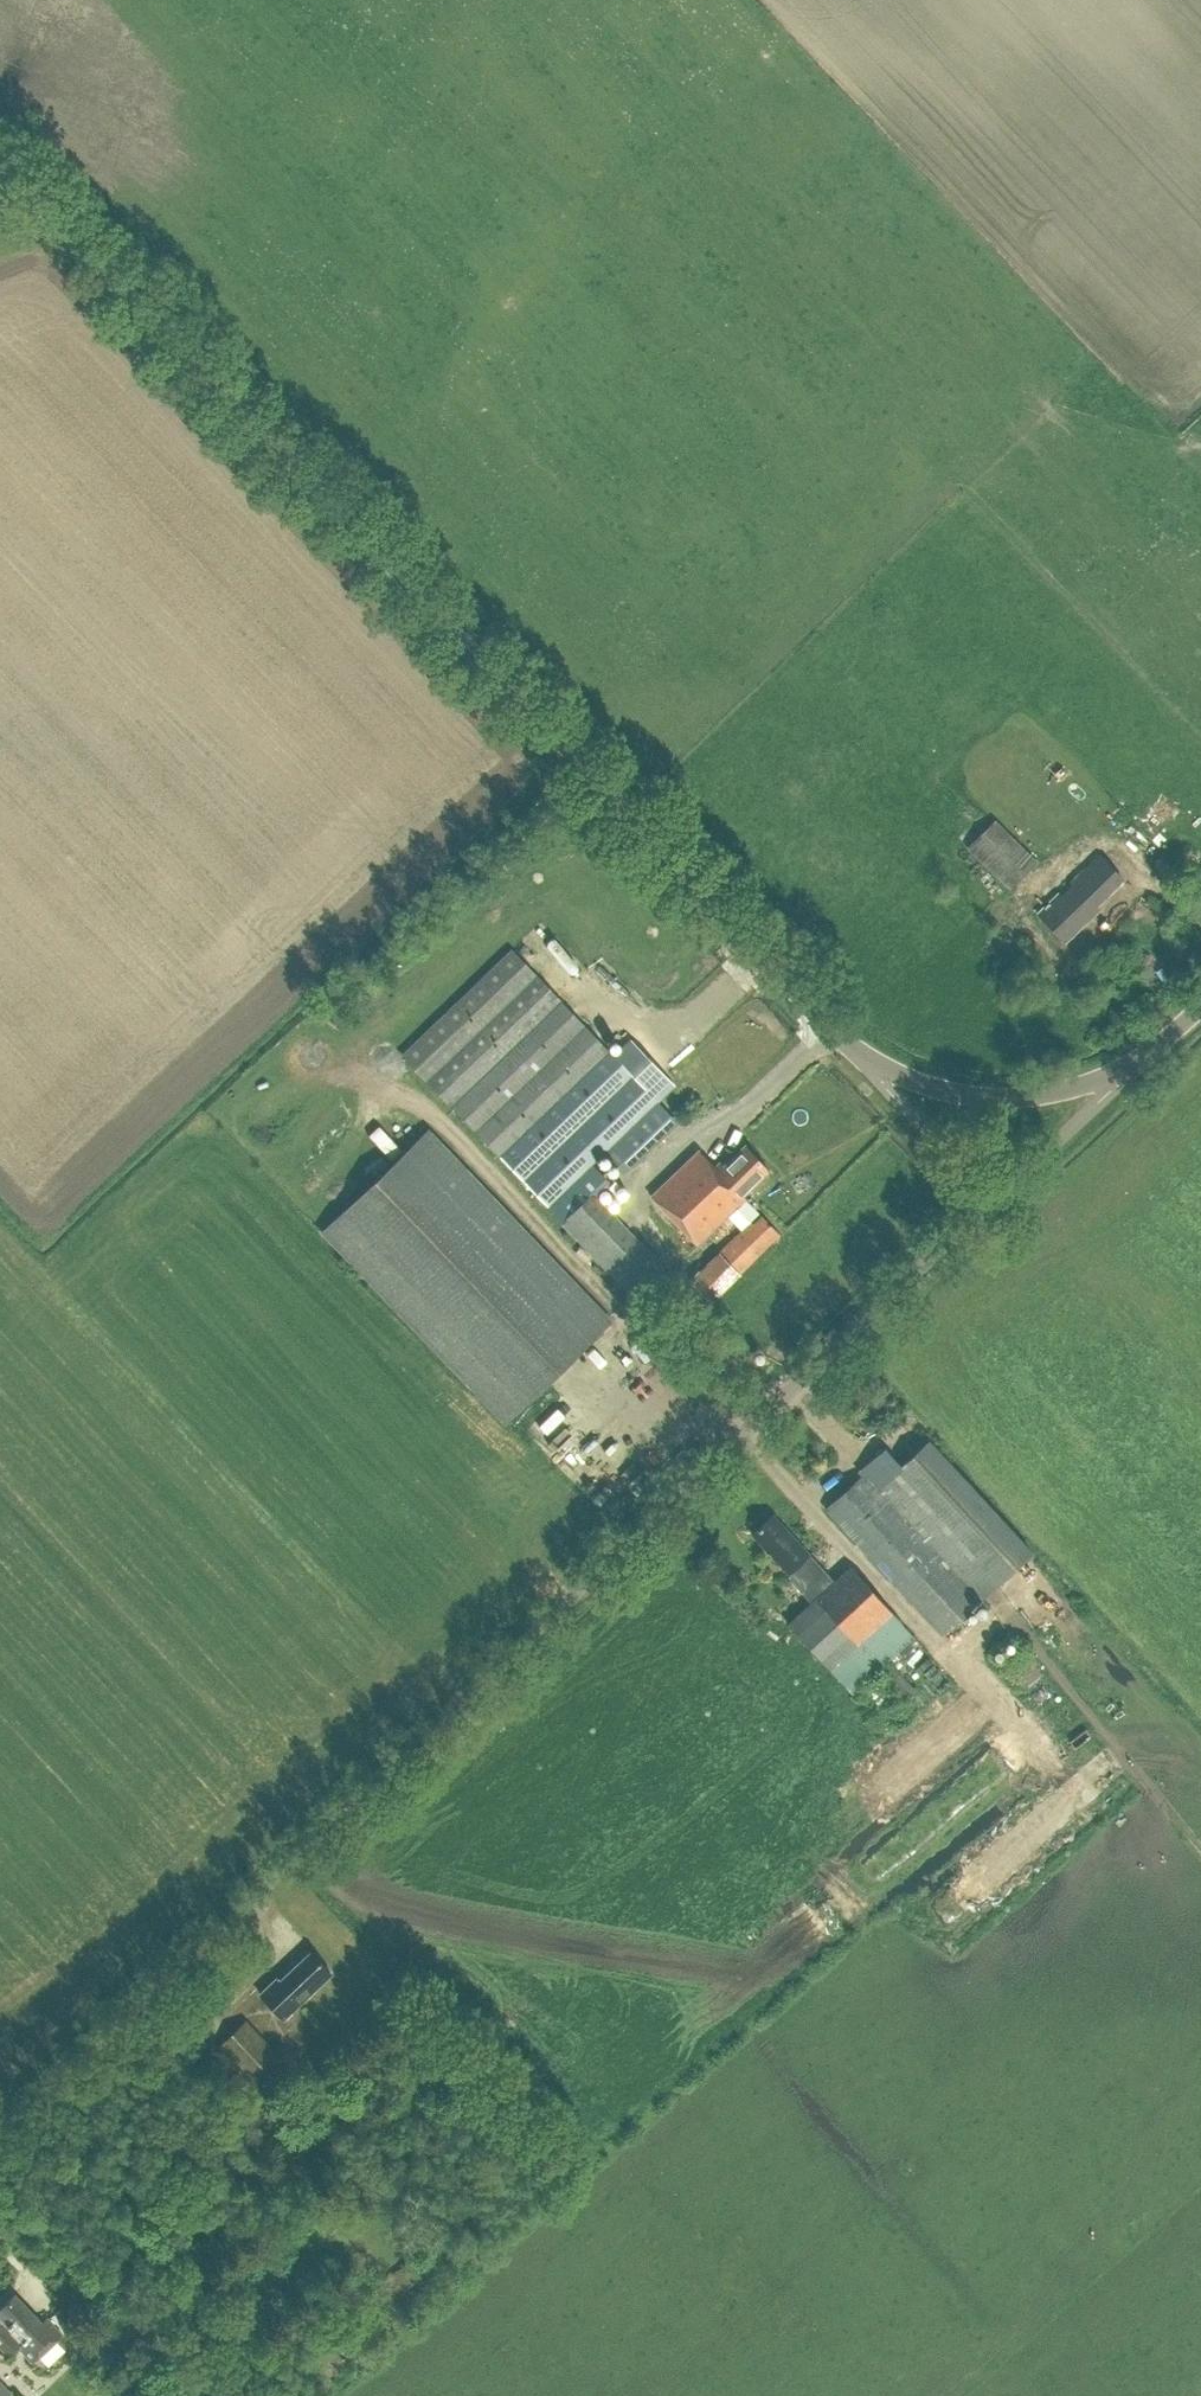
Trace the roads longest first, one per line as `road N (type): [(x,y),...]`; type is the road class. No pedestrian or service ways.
road 1 (unclassified): [(0,2132),(978,1214)]
road 2 (tertiary): [(861,1058),(142,301),(61,223),(0,181)]
road 3 (tertiary): [(1130,1068),(1050,1093),(989,1096),(861,1058)]
road 4 (unclassified): [(978,1214),(1130,1068)]
road 5 (unclassified): [(978,1214),(971,1182),(861,1058)]

